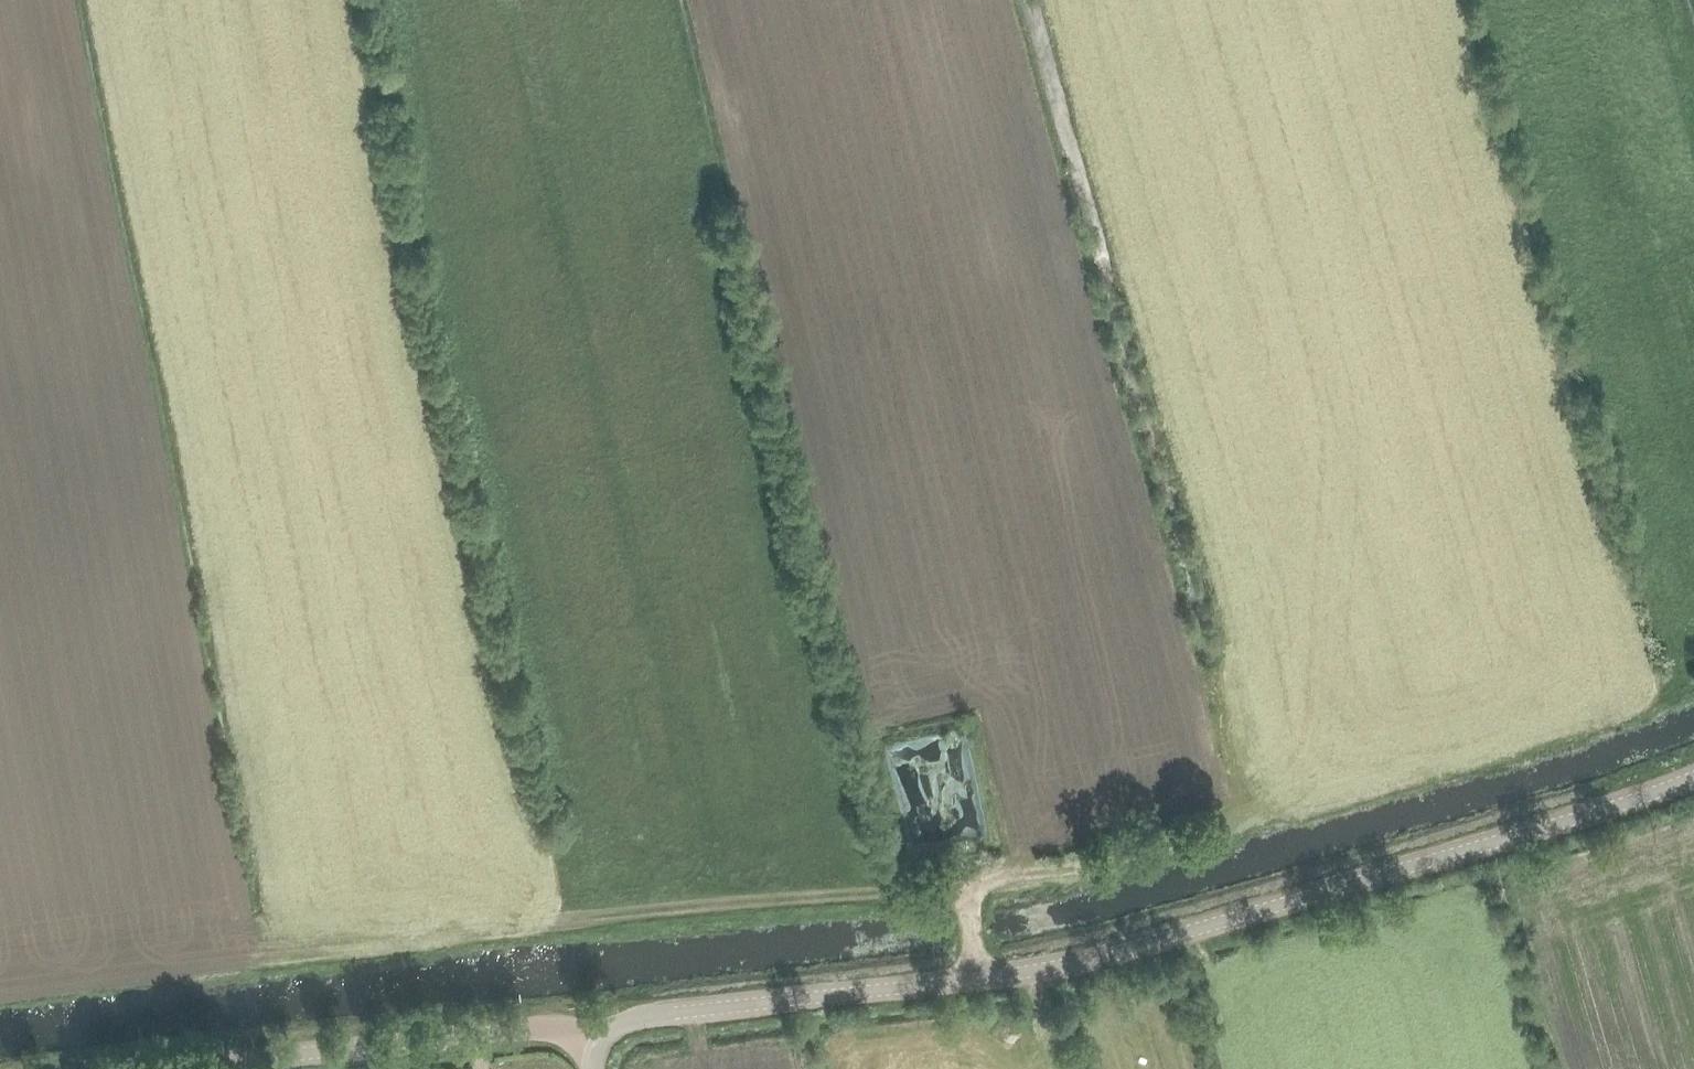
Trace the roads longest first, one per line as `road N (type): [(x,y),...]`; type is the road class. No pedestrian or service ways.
road 1 (tertiary): [(600,1043),(619,1024),(646,1016),(1058,968),(1693,785)]
road 2 (tertiary): [(600,1043),(526,1028),(153,1068)]

